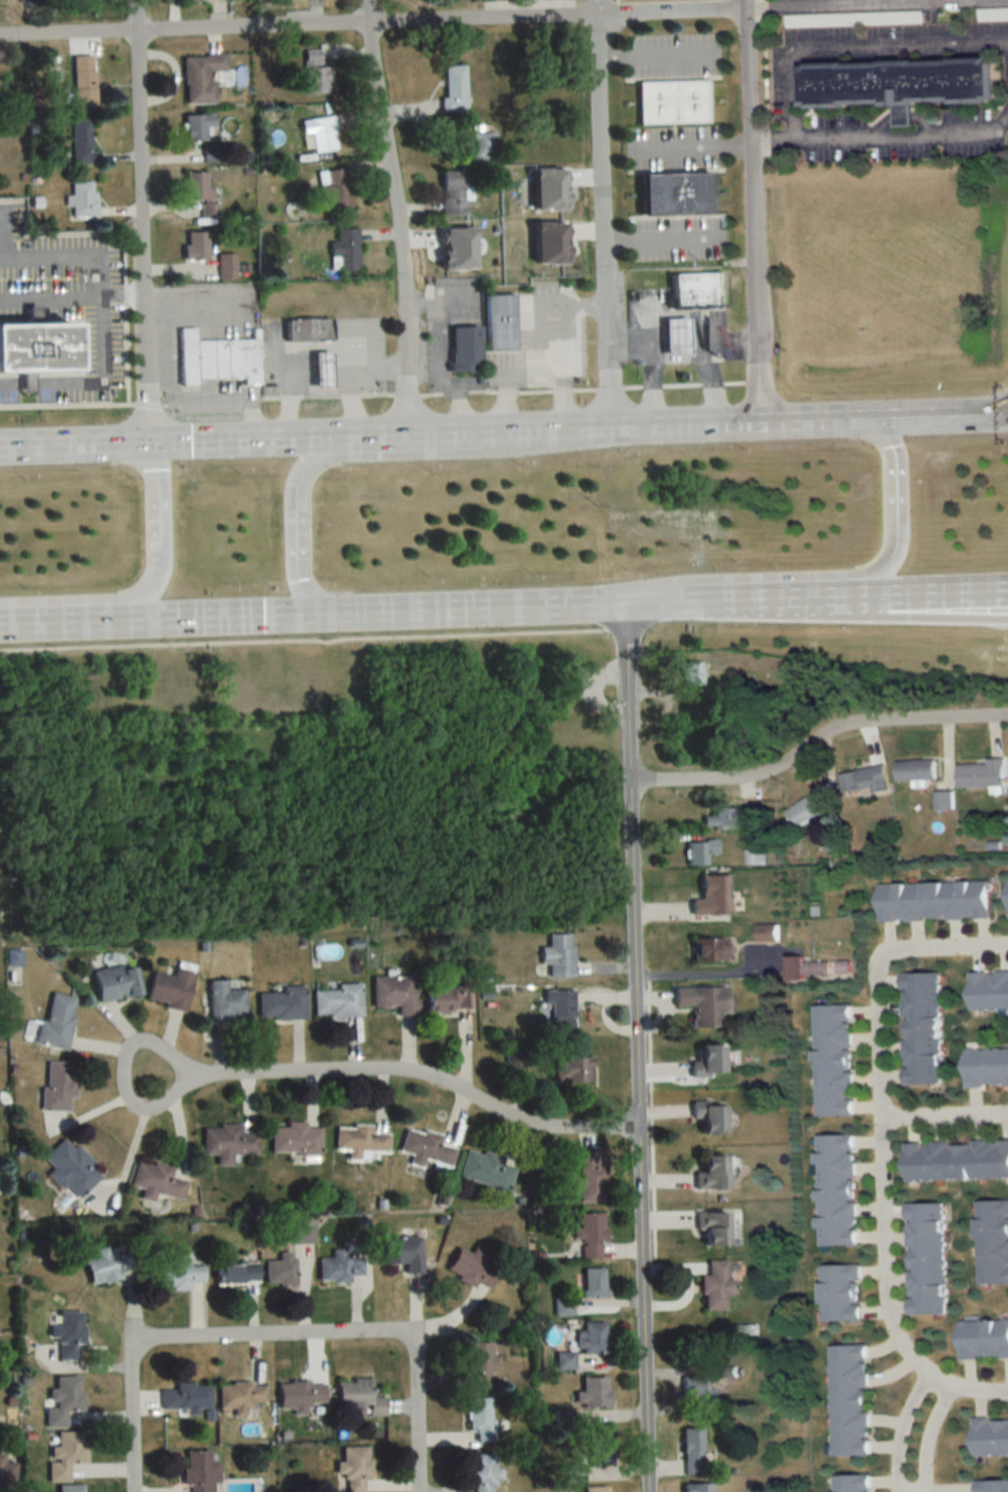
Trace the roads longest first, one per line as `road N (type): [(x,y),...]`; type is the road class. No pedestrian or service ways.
road 1 (residential): [(647,1491),(626,601)]
road 2 (residential): [(0,35),(744,8)]
road 3 (residential): [(132,1491),(132,1364),(146,1340),(394,1335),(413,1347),(415,1491)]
road 4 (trunk): [(123,616),(626,601)]
road 5 (residential): [(193,1073),(414,1068),(450,1080),(515,1122),(636,1127)]
road 6 (residential): [(150,439),(133,0)]
road 7 (residential): [(406,432),(403,254),(365,0)]
road 8 (residential): [(609,424),(595,0)]
road 9 (residential): [(760,420),(743,0)]
road 10 (residential): [(875,965),(884,1306),(891,1333),(914,1363)]
road 11 (residential): [(628,783),(758,776),(833,730),(859,724),(1007,718)]
road 12 (trunk): [(332,434),(0,445)]
road 13 (trunk): [(609,424),(332,434)]
road 14 (trunk): [(874,416),(609,424)]
road 15 (residential): [(744,8),(986,0)]
road 16 (residential): [(193,1073),(145,1038),(125,1058),(124,1087),(155,1107),(193,1073)]
road 17 (trunk): [(857,592),(890,561),(897,532),(892,443),(874,416)]
road 18 (trunk): [(692,599),(857,592)]
road 19 (residential): [(875,965),(894,948),(1007,944)]
road 20 (trunk): [(1007,412),(874,416)]
road 21 (residential): [(914,1363),(897,1431),(894,1491)]
road 22 (residential): [(879,1117),(1007,1112)]
road 23 (trunk): [(296,490),(299,578),(320,611)]
road 24 (trunk): [(0,621),(123,616)]
road 25 (trunk): [(161,561),(150,439)]

